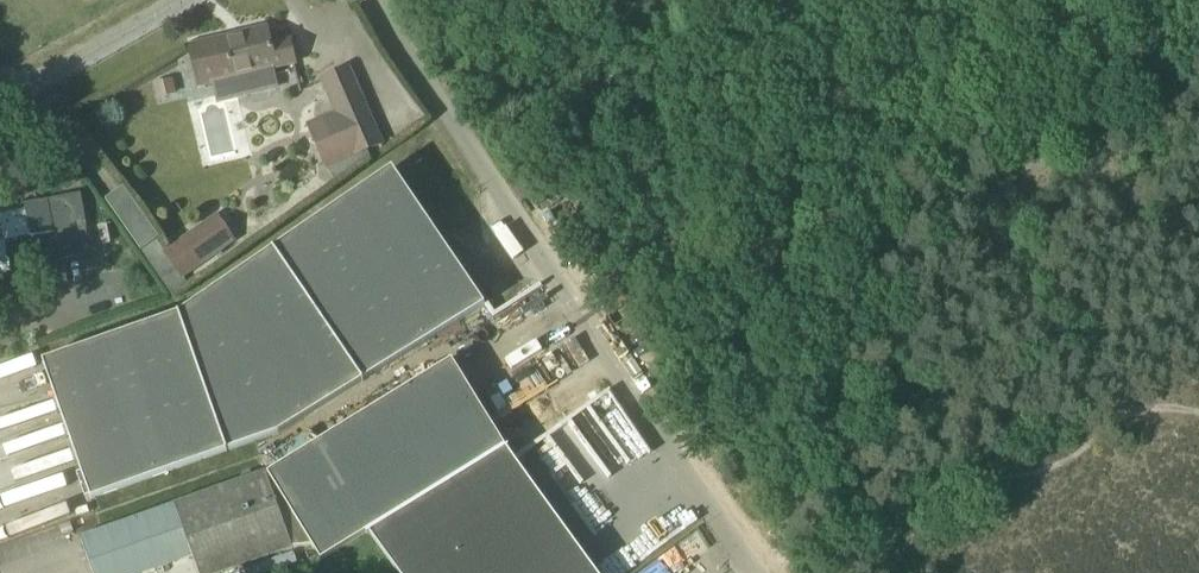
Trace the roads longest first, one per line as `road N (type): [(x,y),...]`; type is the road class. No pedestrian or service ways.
road 1 (unclassified): [(754,572),(358,0)]
road 2 (track): [(809,572),(940,489),(1115,408),(1183,390),(1198,395)]
road 3 (unclassified): [(0,109),(181,0)]

